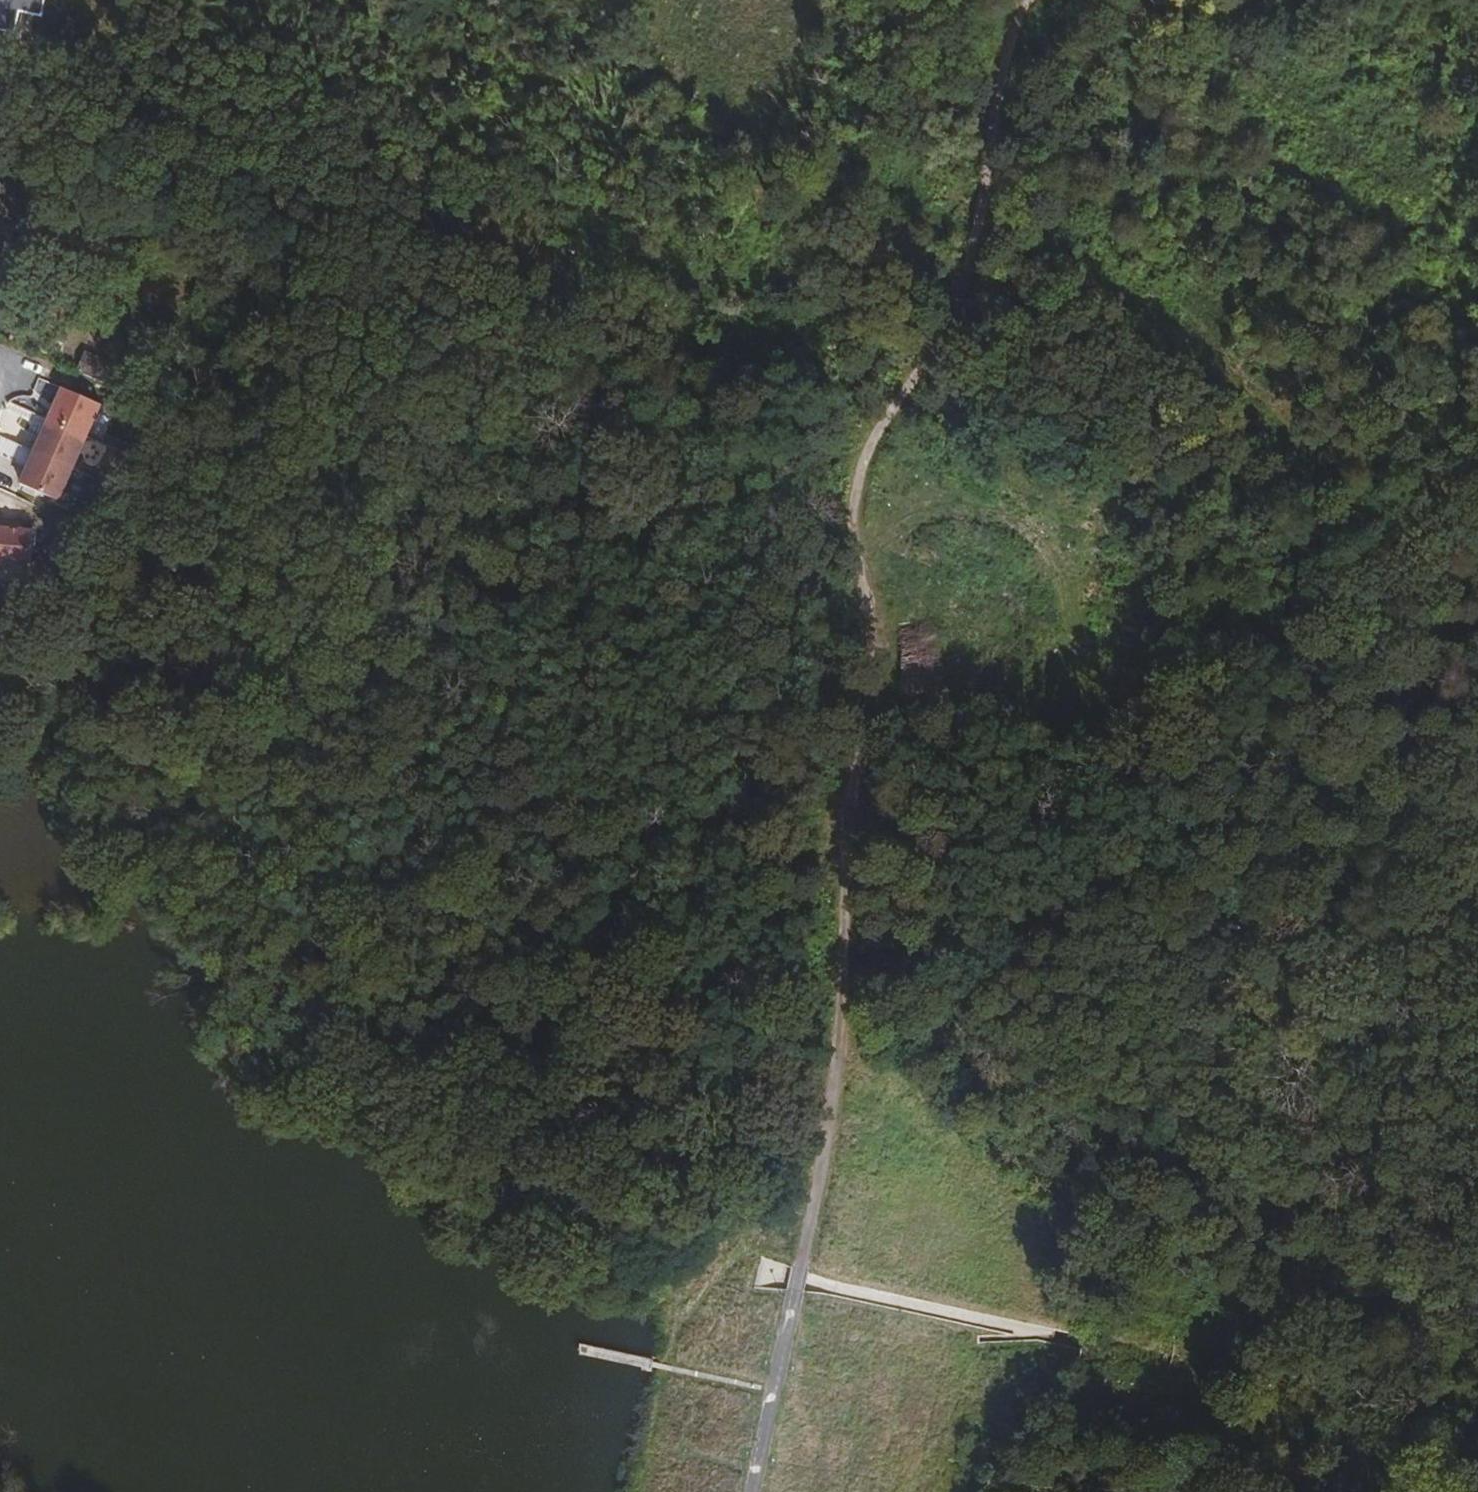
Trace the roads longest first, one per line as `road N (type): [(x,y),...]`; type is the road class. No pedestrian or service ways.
road 1 (track): [(755,1491),(797,1295),(858,925),(843,614),(867,449),(947,319),(1043,0)]

